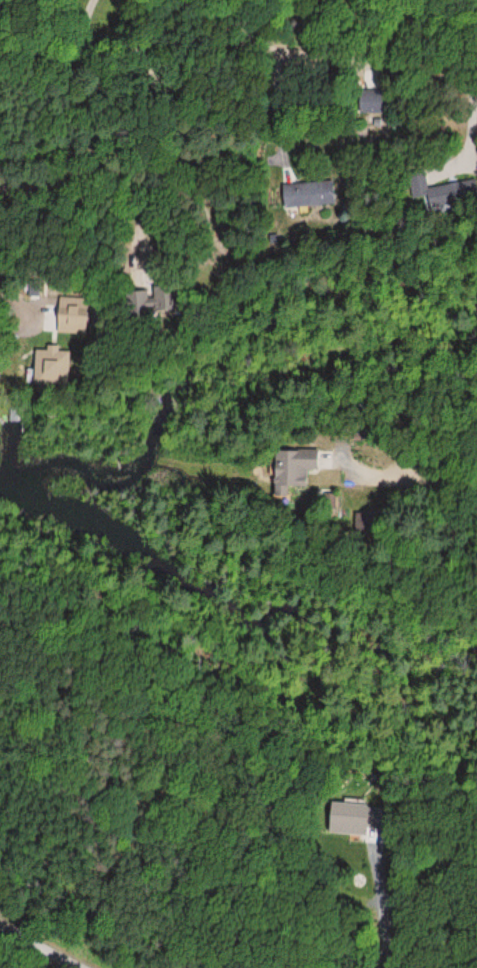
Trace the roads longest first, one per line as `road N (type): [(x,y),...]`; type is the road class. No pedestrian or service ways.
road 1 (residential): [(0,35),(476,78)]
road 2 (residential): [(16,36),(8,107),(14,297)]
road 3 (residential): [(231,56),(231,95),(242,103),(263,162),(269,225)]
road 4 (residential): [(476,475),(354,472)]

